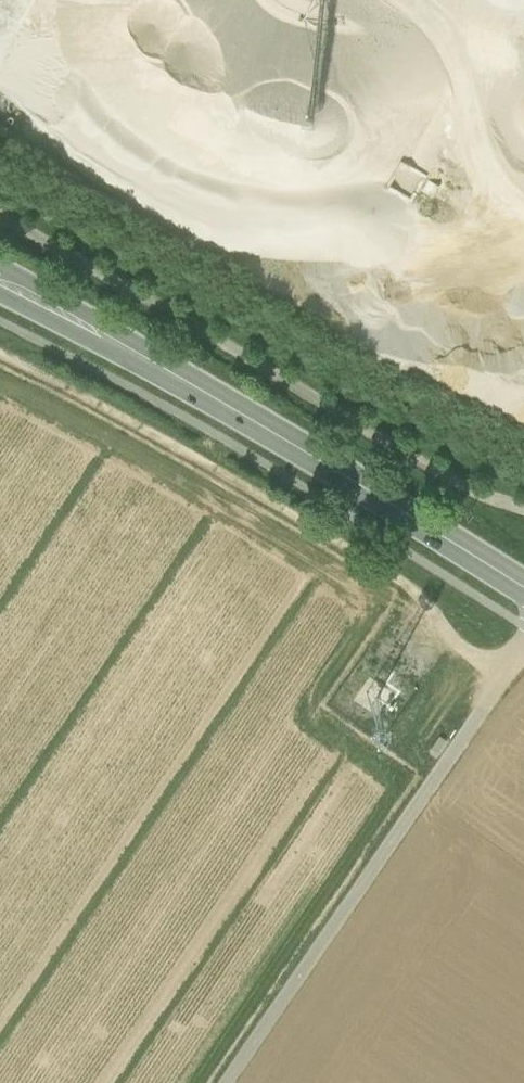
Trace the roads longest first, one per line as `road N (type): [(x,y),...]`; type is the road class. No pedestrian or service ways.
road 1 (secondary): [(523,587),(333,467),(0,281)]
road 2 (track): [(0,218),(473,494),(523,510)]
road 3 (unclassified): [(225,1082),(523,650)]

